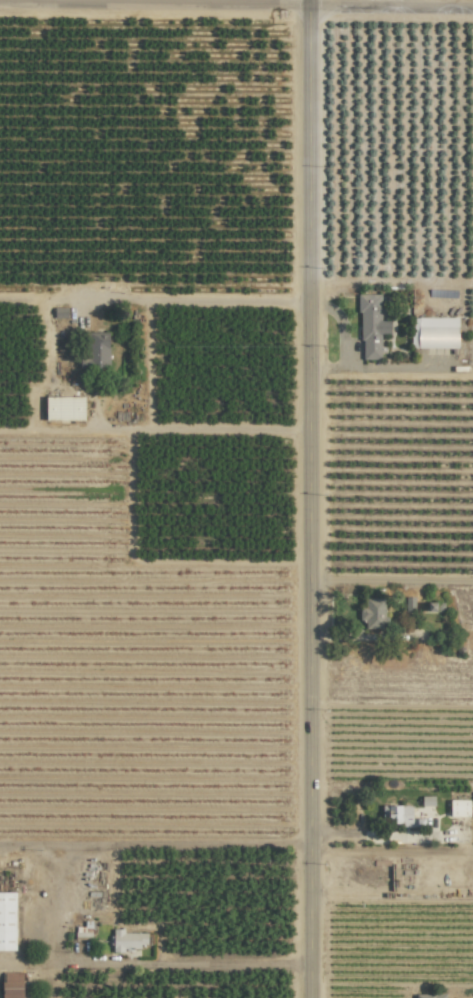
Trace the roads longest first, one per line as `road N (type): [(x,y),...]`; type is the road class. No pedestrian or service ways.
road 1 (tertiary): [(307,0),(310,997)]
road 2 (residential): [(0,3),(472,6)]

